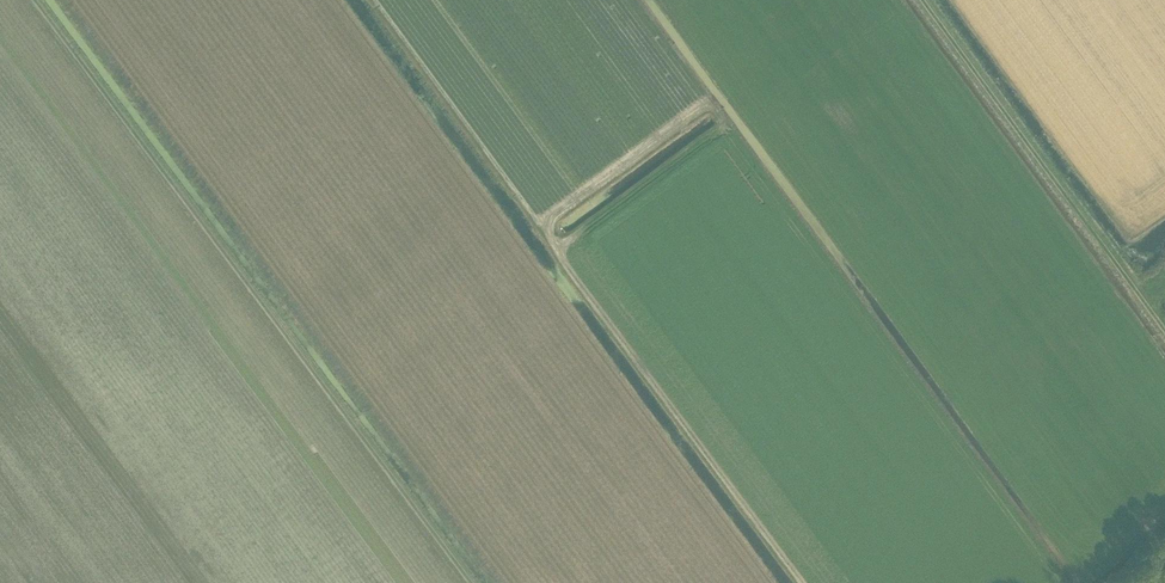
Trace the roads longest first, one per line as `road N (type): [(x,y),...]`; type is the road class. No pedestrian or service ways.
road 1 (track): [(33,0),(471,582)]
road 2 (track): [(800,582),(545,233)]
road 3 (track): [(922,0),(1164,330)]

